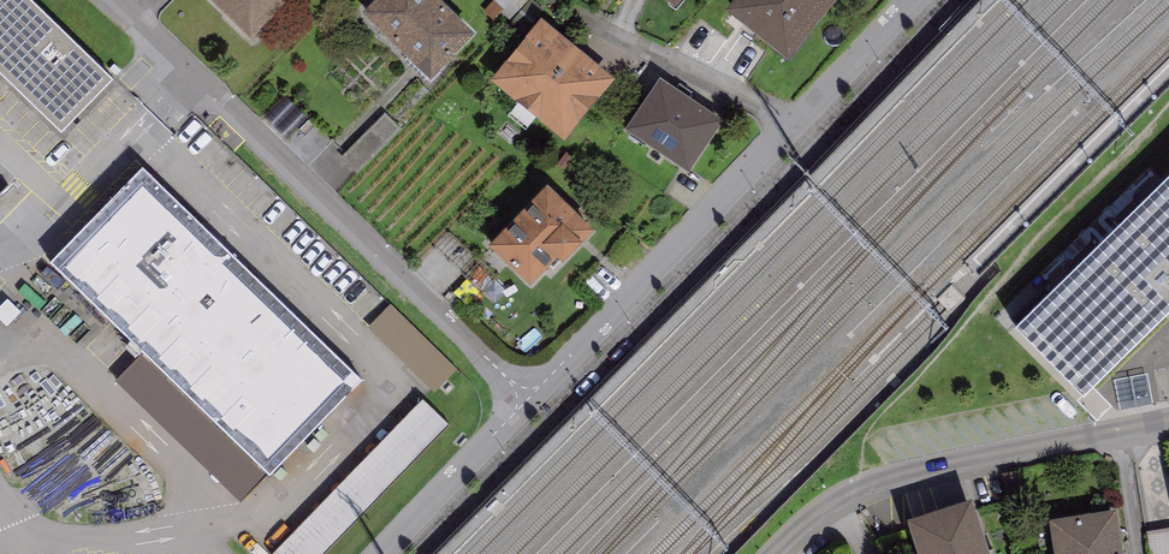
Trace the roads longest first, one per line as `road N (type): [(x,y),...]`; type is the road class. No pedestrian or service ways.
road 1 (residential): [(116,0),(533,402)]
road 2 (residential): [(533,402),(927,0)]
road 3 (residential): [(1168,423),(861,486),(815,513),(771,553)]
road 4 (residential): [(533,402),(385,553)]

